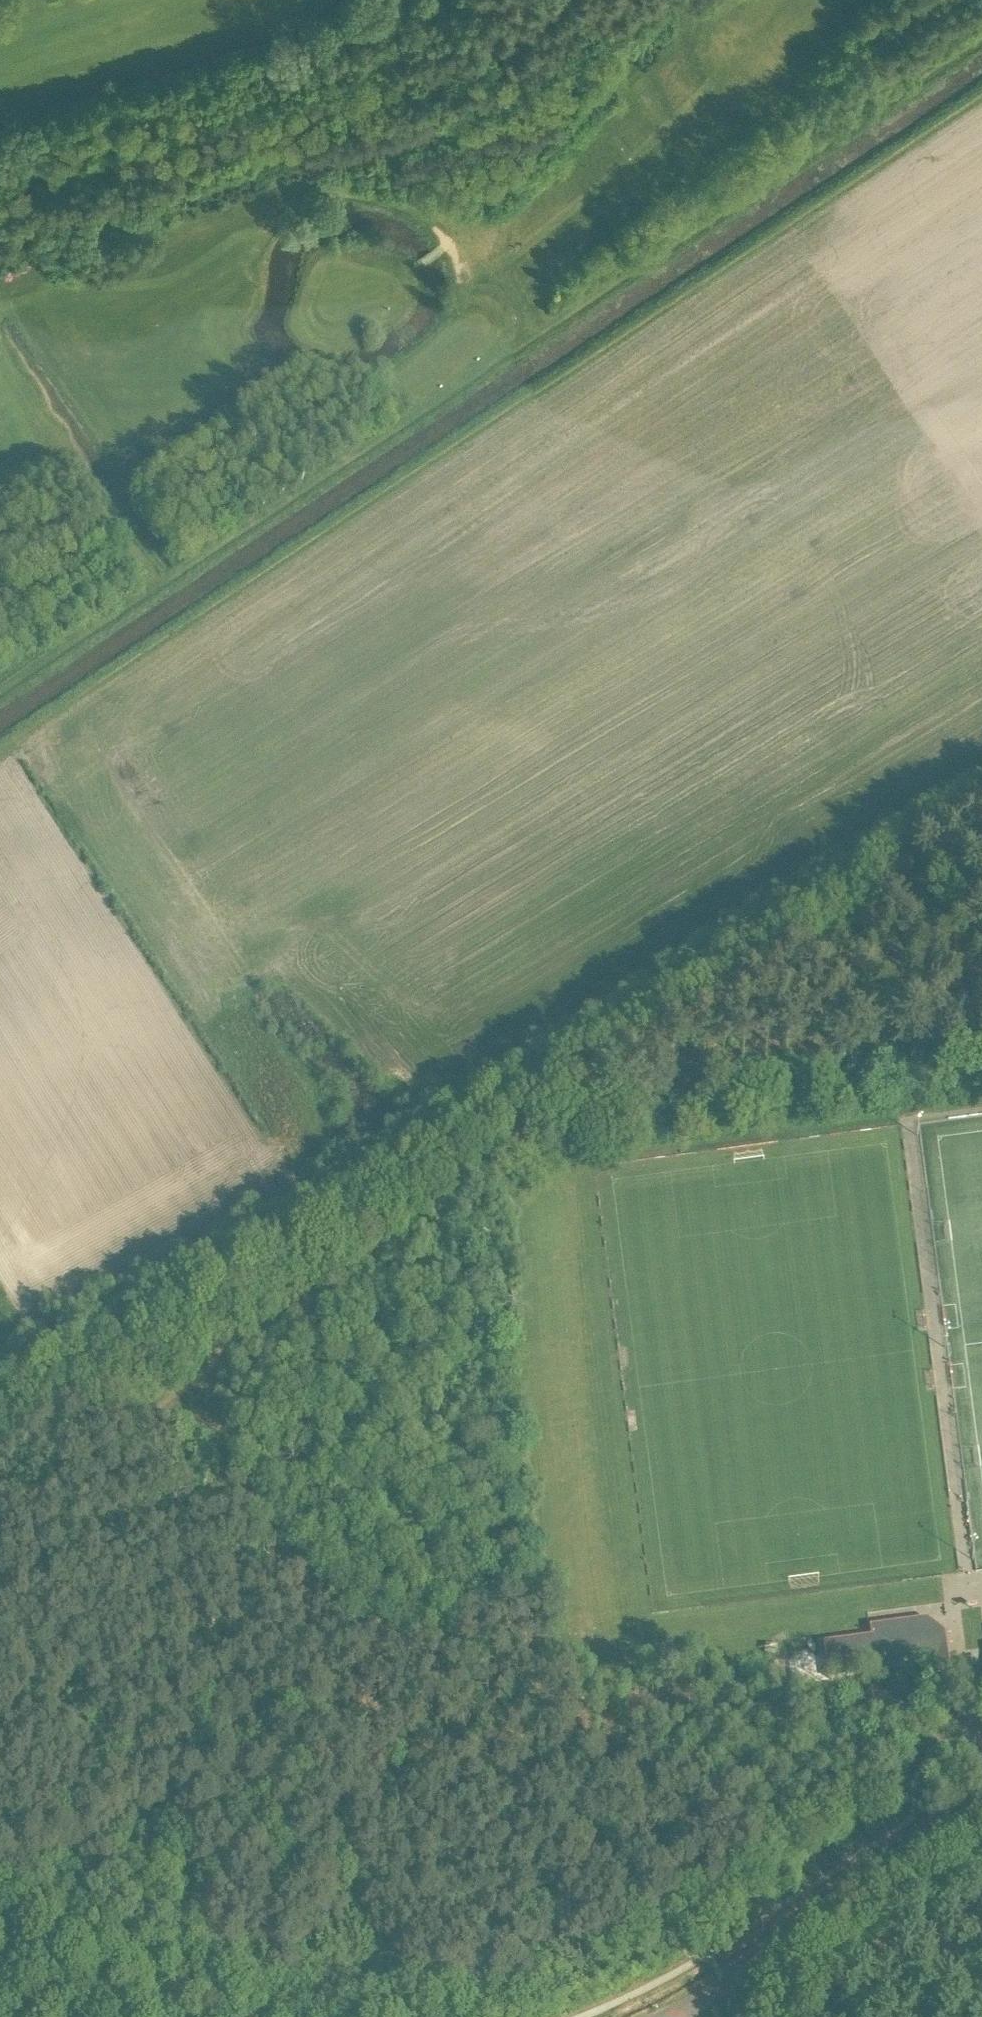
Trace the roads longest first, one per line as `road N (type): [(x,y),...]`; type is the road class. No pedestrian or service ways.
road 1 (unclassified): [(674,2016),(981,1828)]

